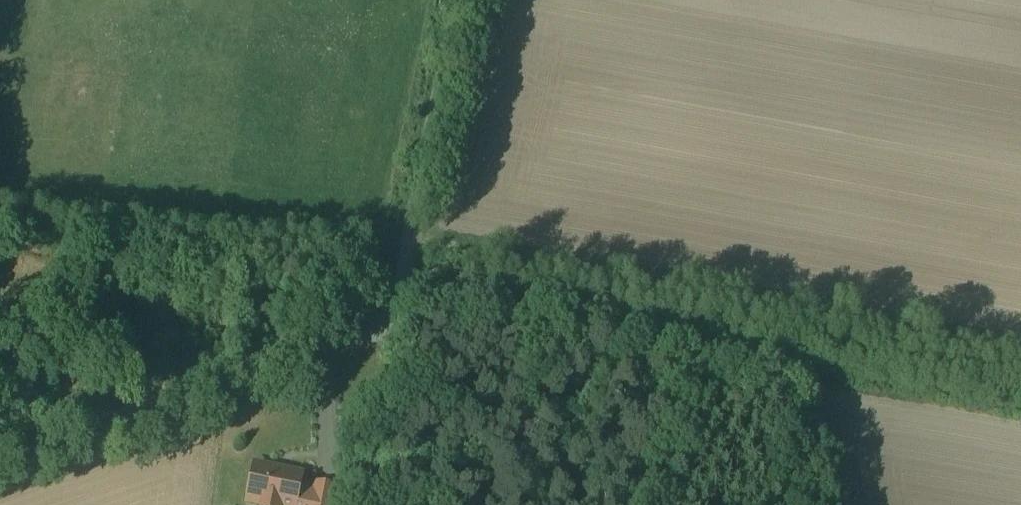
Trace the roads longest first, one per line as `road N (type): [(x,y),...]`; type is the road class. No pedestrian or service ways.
road 1 (residential): [(0,455),(347,361),(438,0)]

